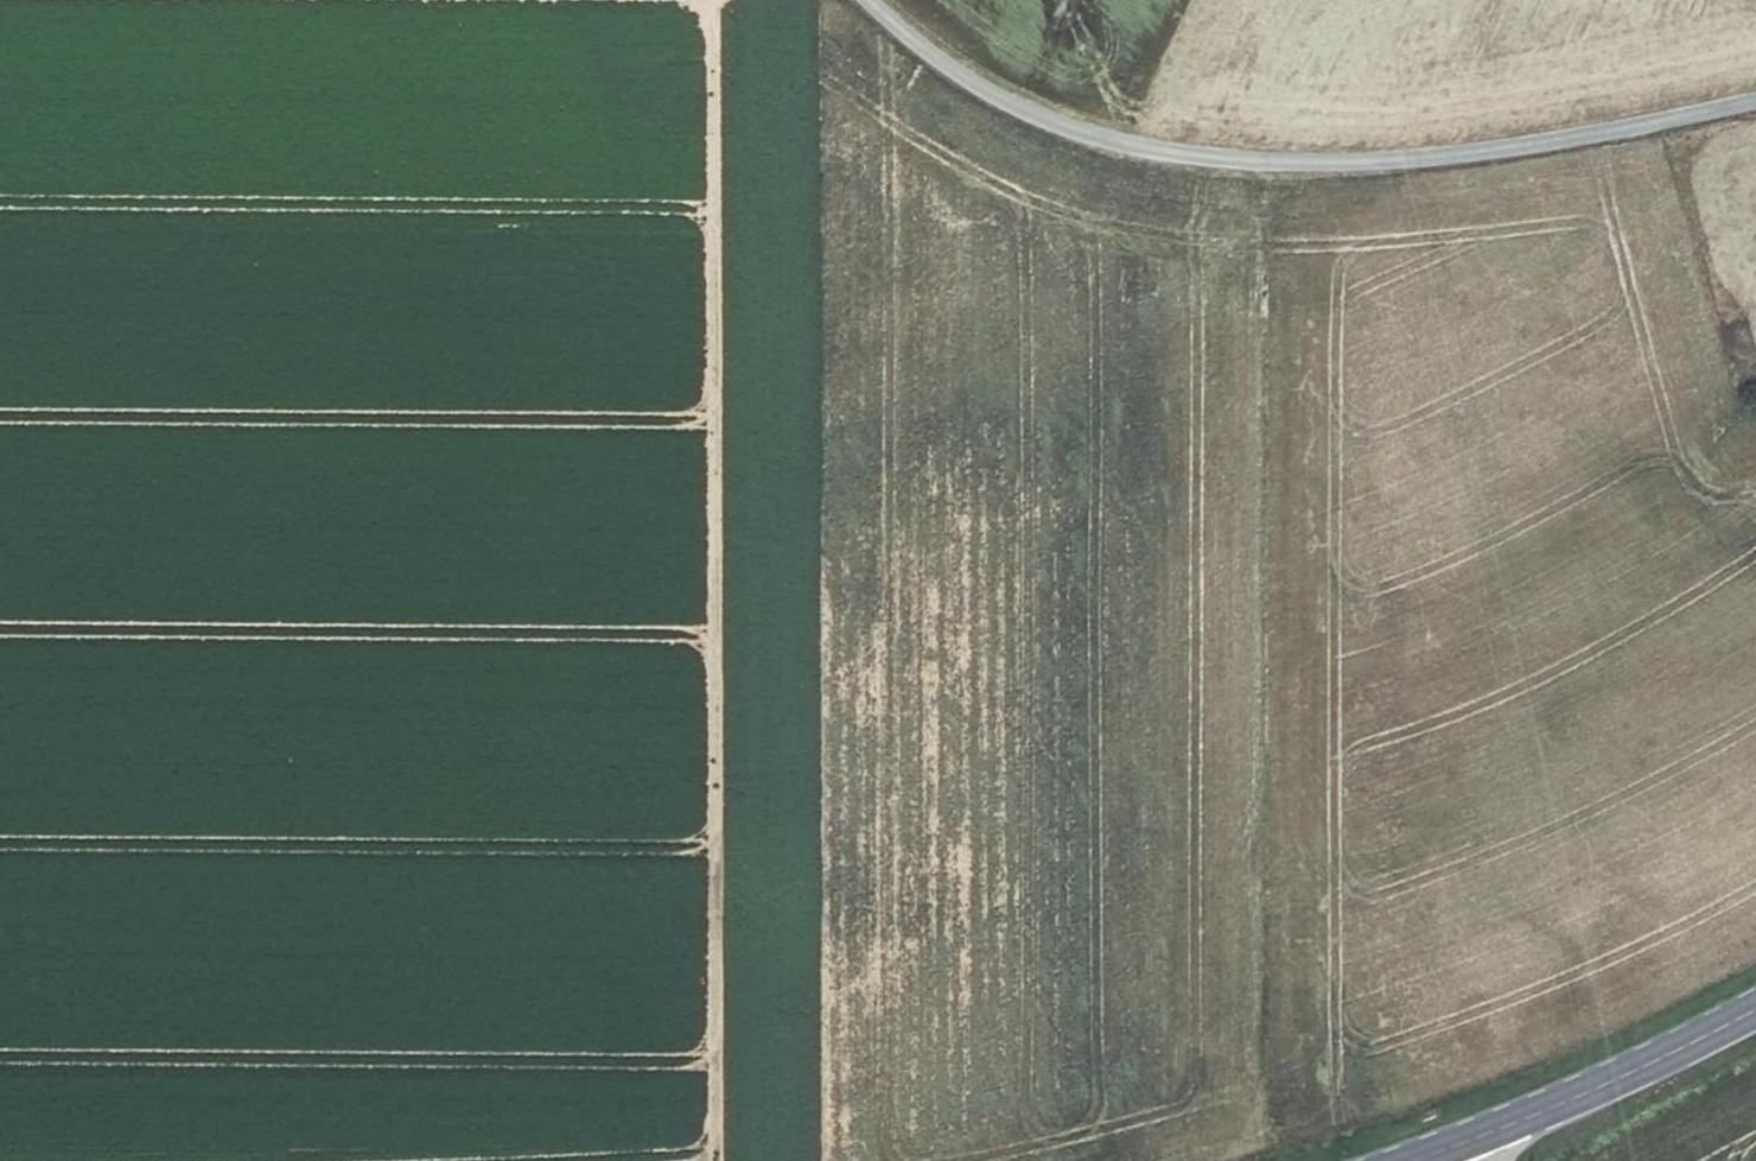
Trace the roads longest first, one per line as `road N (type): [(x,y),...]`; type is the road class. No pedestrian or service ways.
road 1 (unclassified): [(1755,98),(1492,148),(1210,158),(1056,124),(880,23),(858,0)]
road 2 (secondary): [(1431,1154),(1644,1063),(1755,1001)]

